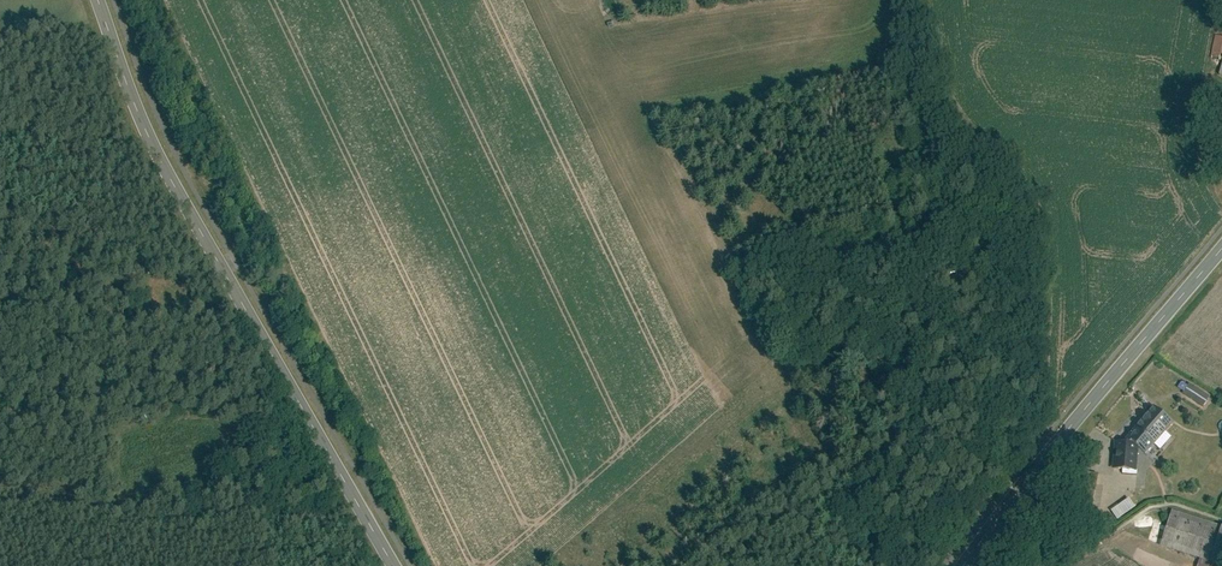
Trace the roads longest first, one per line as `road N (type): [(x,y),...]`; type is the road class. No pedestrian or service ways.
road 1 (tertiary): [(91,0),(171,189),(390,565)]
road 2 (secondary): [(964,565),(1221,249)]

